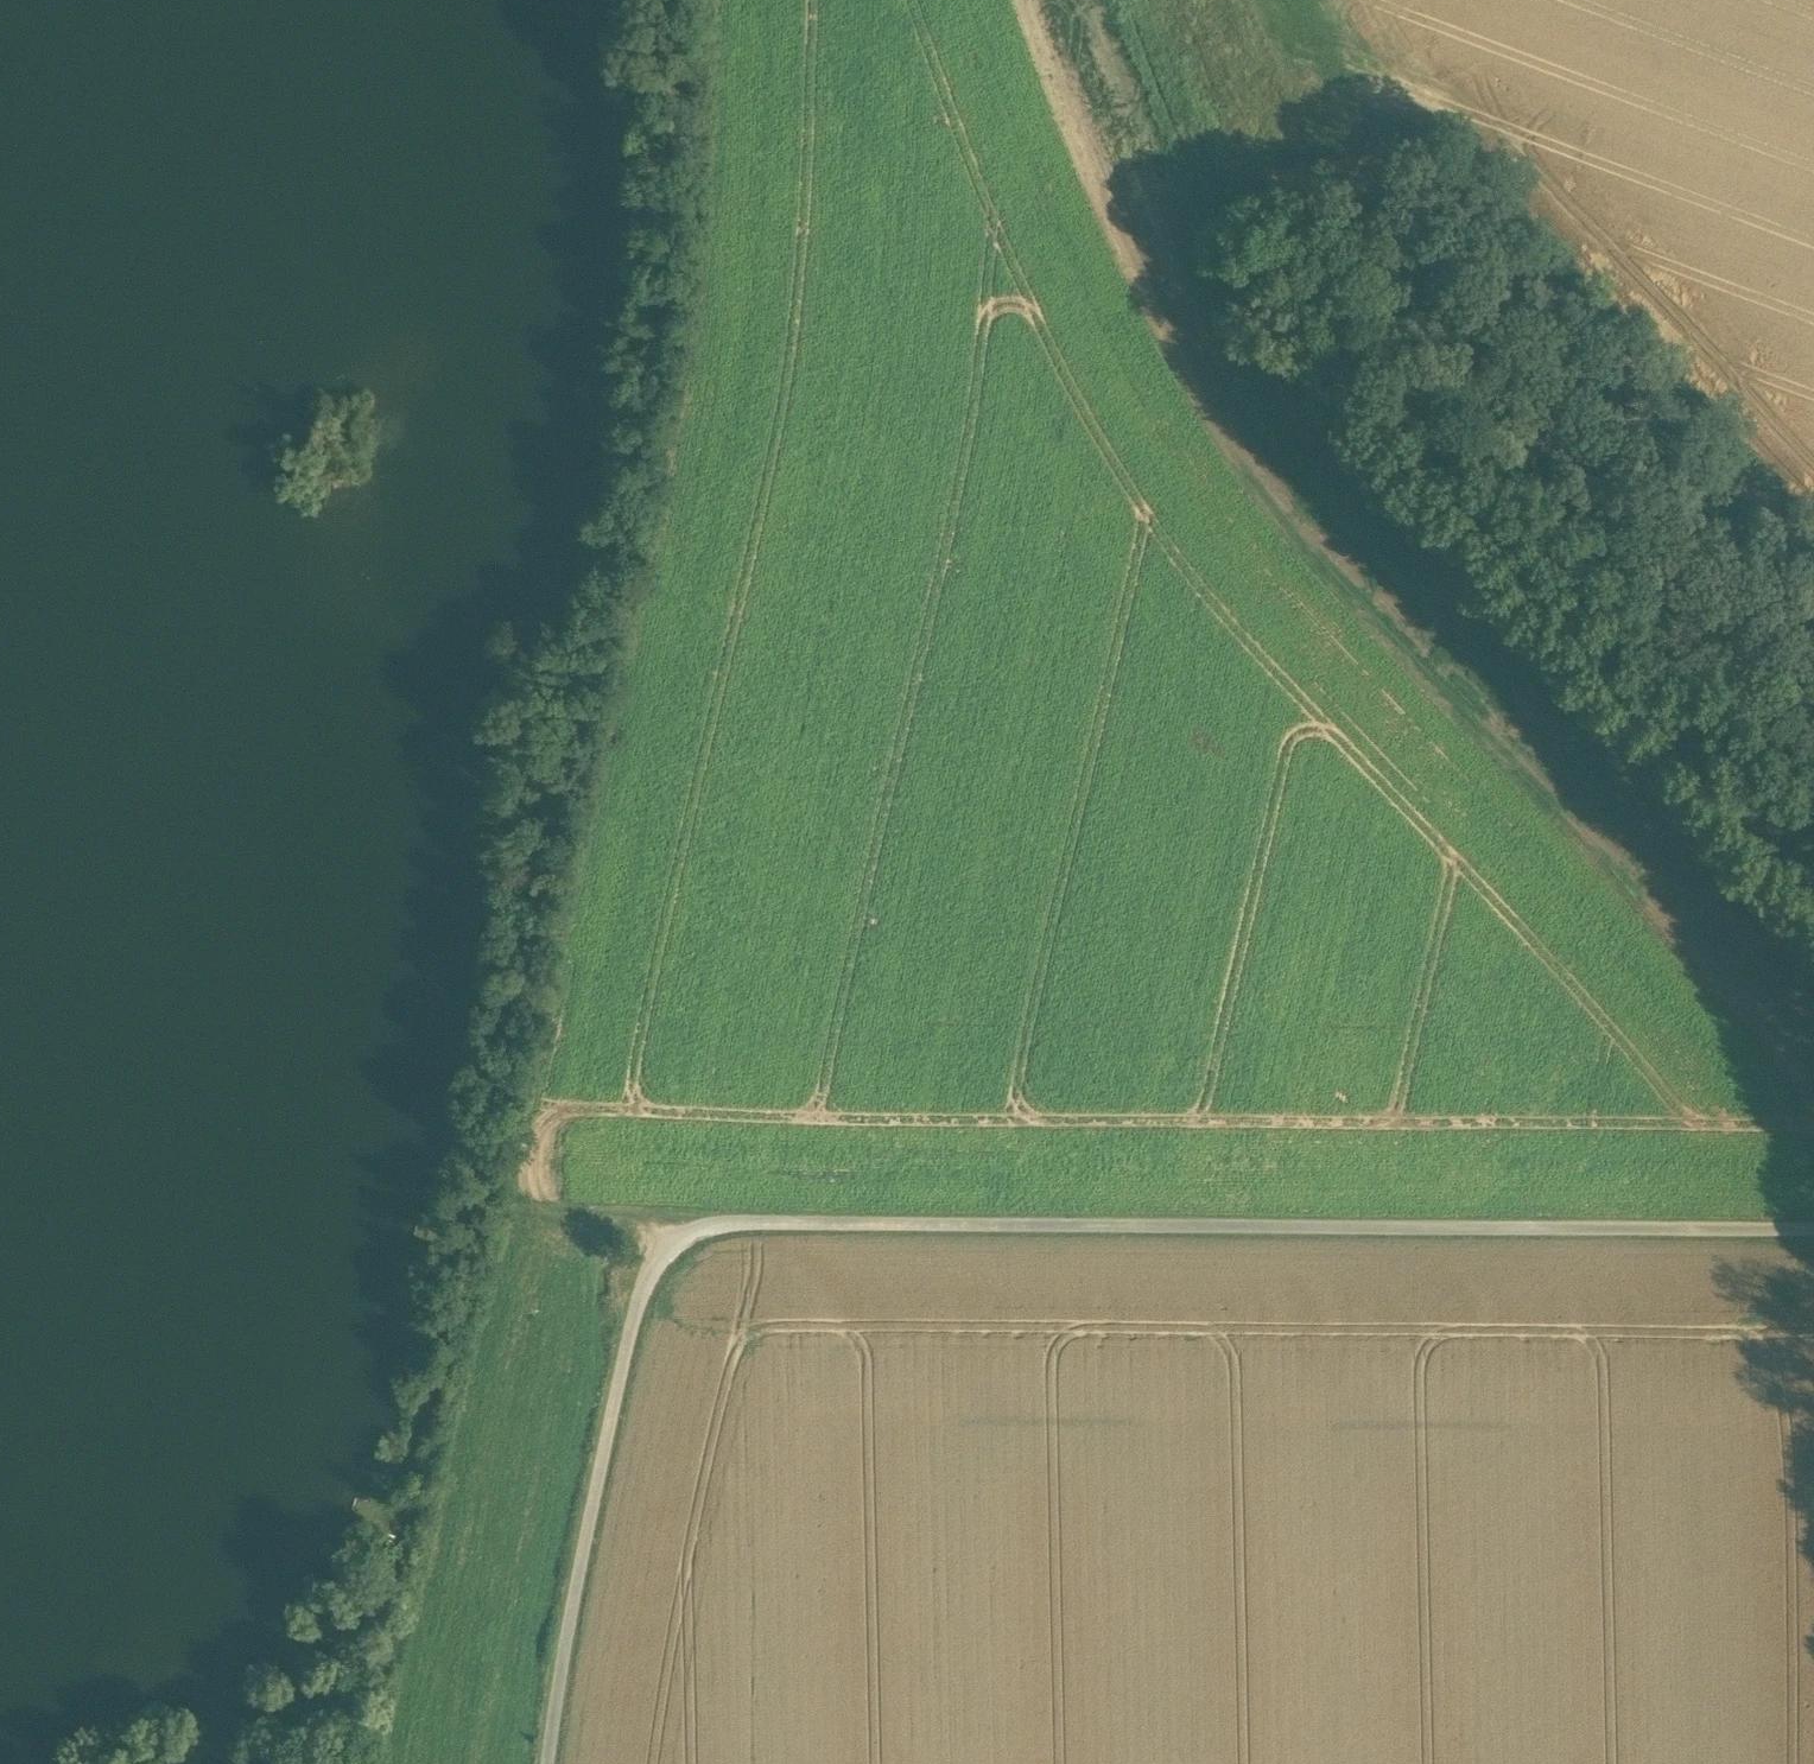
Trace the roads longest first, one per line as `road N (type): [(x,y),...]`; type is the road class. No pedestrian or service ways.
road 1 (residential): [(548,1763),(630,1313),(680,1238),(734,1221),(1813,1229)]

